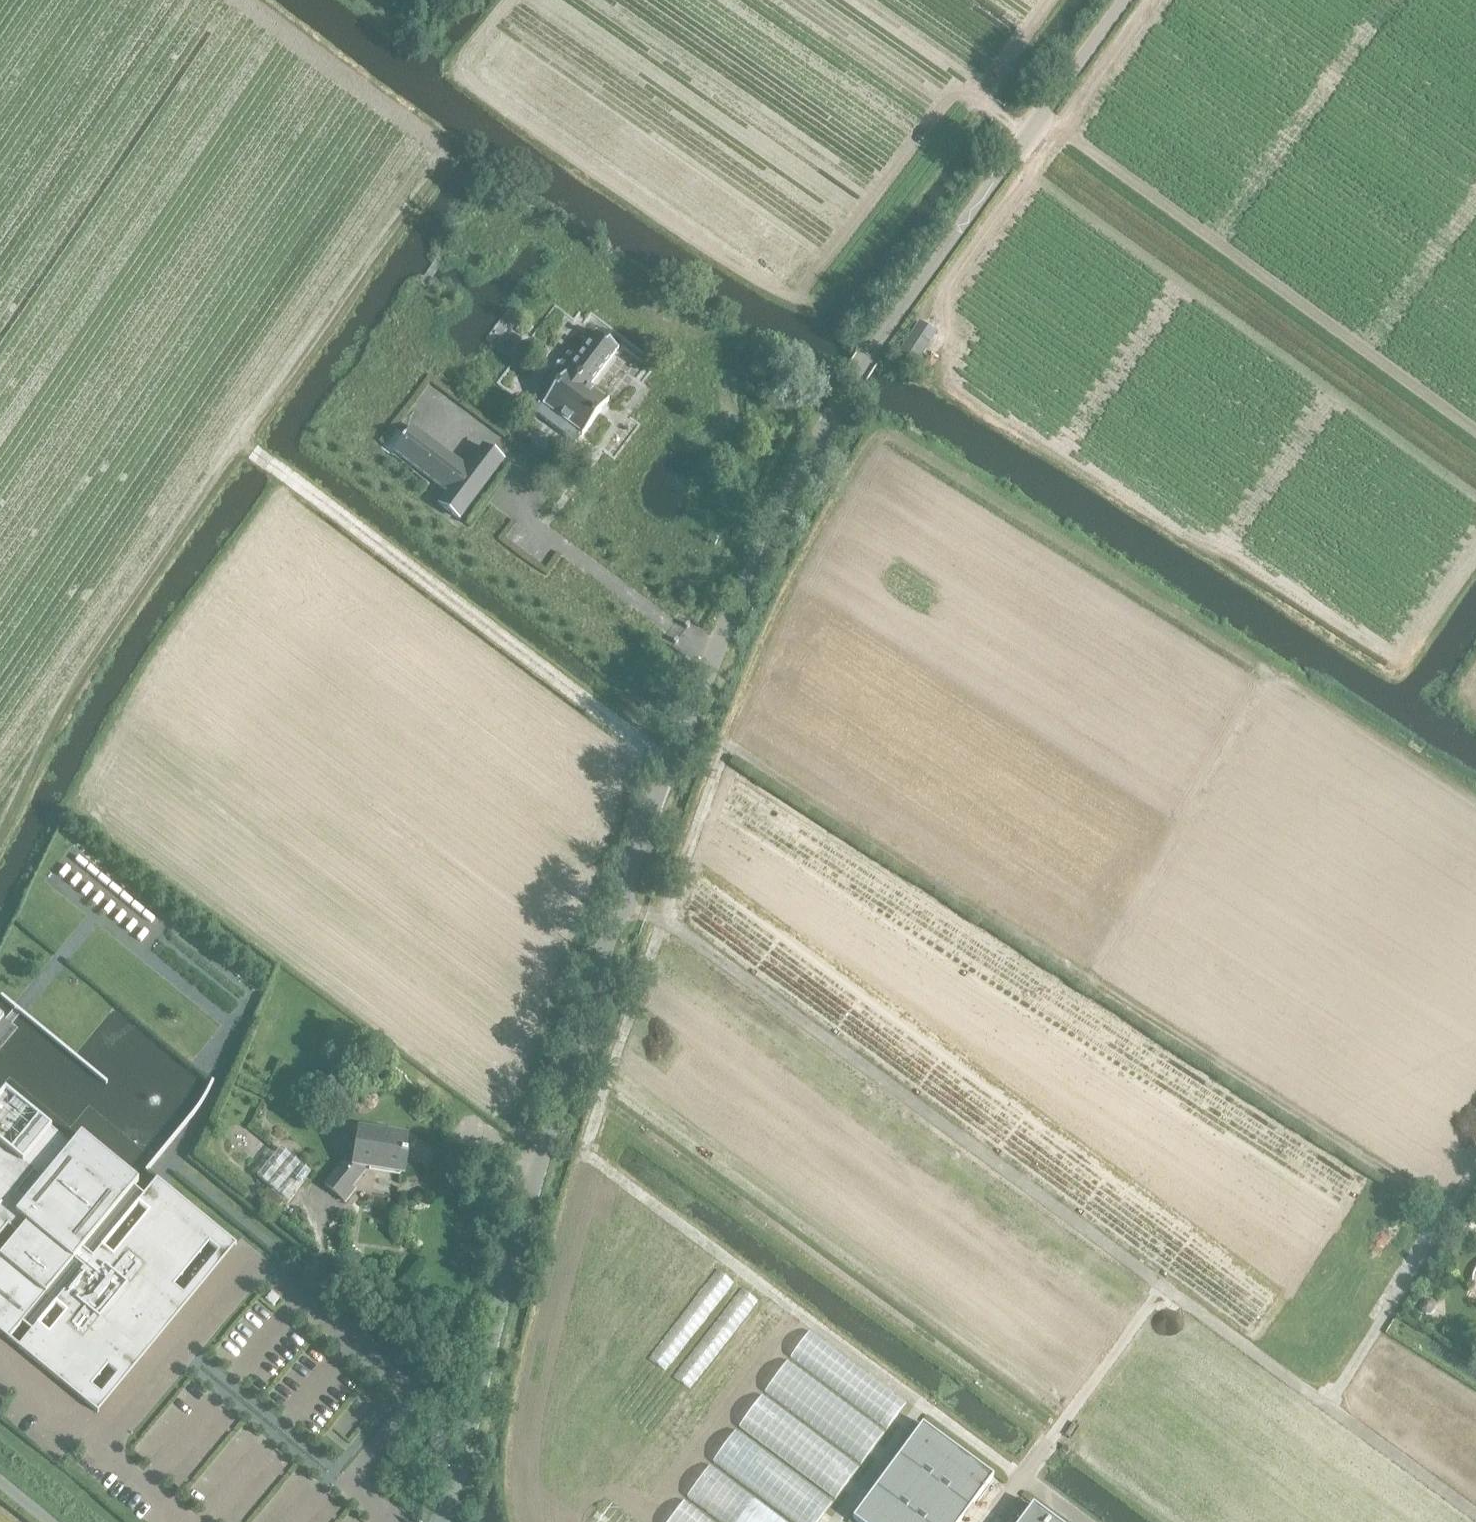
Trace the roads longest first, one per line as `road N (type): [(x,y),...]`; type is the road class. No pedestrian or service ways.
road 1 (residential): [(446,1521),(583,1017),(712,659),(867,357),(1123,0)]
road 2 (track): [(1328,1403),(1454,1220),(726,743),(664,920)]
road 3 (track): [(1475,1515),(664,920)]
road 4 (track): [(1026,1474),(1164,1287)]

